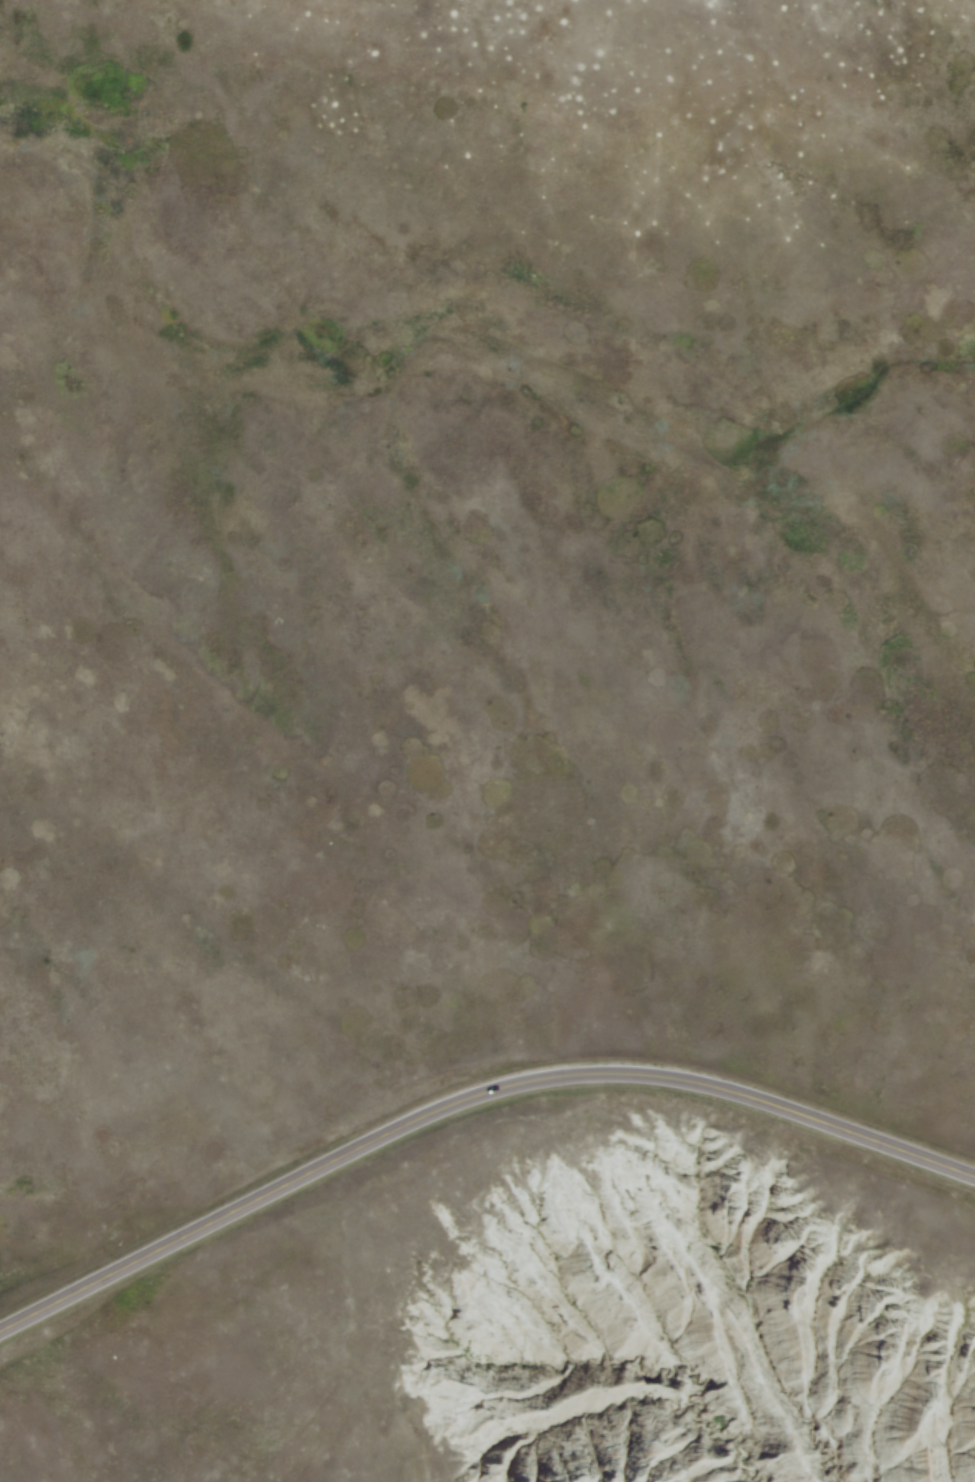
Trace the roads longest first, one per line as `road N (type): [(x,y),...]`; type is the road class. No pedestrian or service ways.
road 1 (primary): [(0,1329),(399,1124),(546,1077),(650,1075),(707,1086),(974,1178)]

